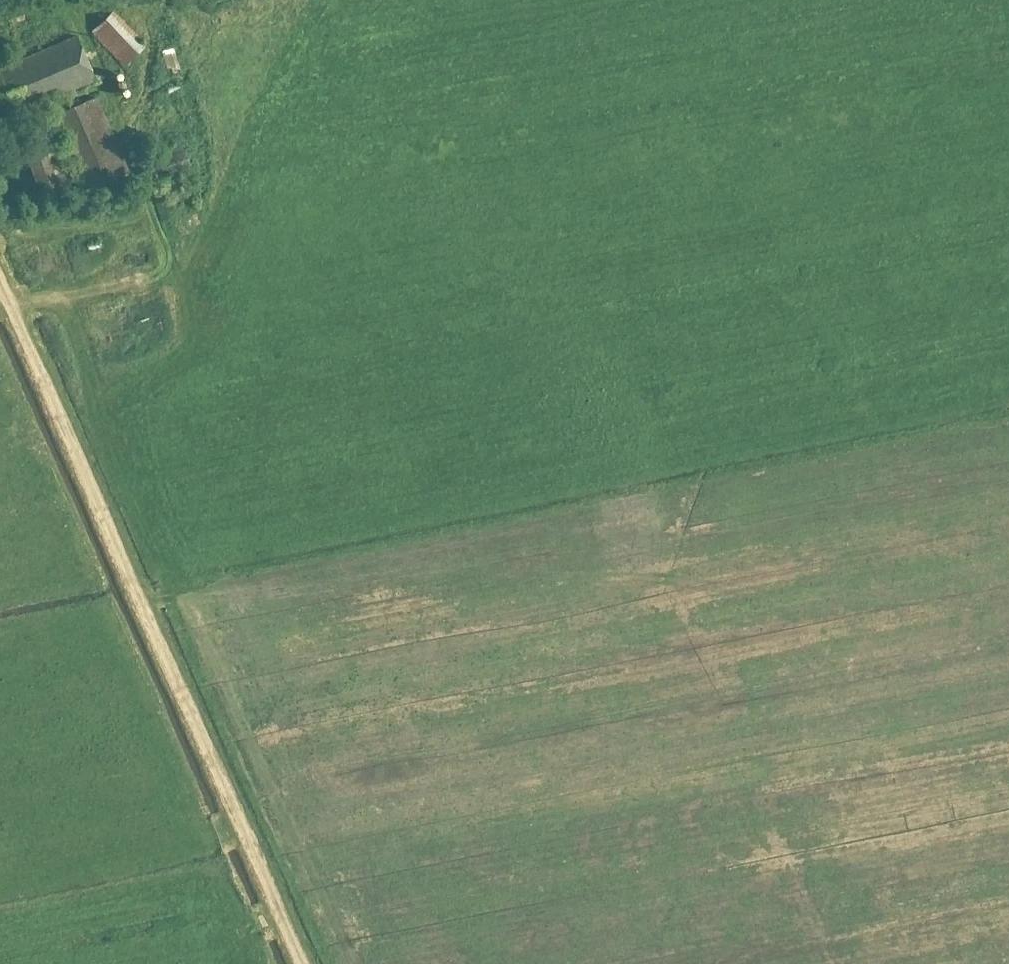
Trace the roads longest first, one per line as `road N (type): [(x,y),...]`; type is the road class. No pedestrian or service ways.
road 1 (track): [(300,963),(7,306)]

